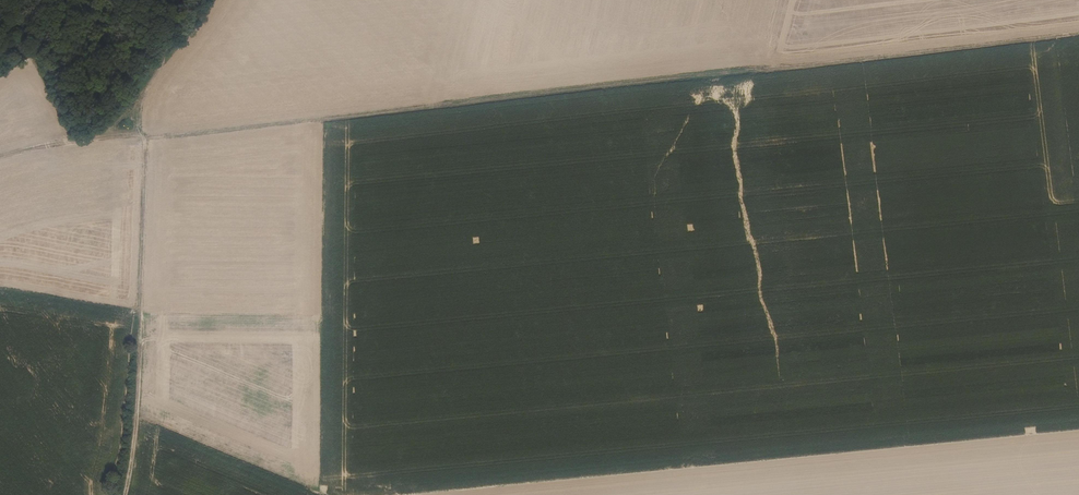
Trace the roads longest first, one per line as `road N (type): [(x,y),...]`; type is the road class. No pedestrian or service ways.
road 1 (track): [(0,159),(64,143),(1078,33)]
road 2 (track): [(143,139),(135,411),(124,494)]
road 3 (track): [(143,139),(151,85),(183,0)]

